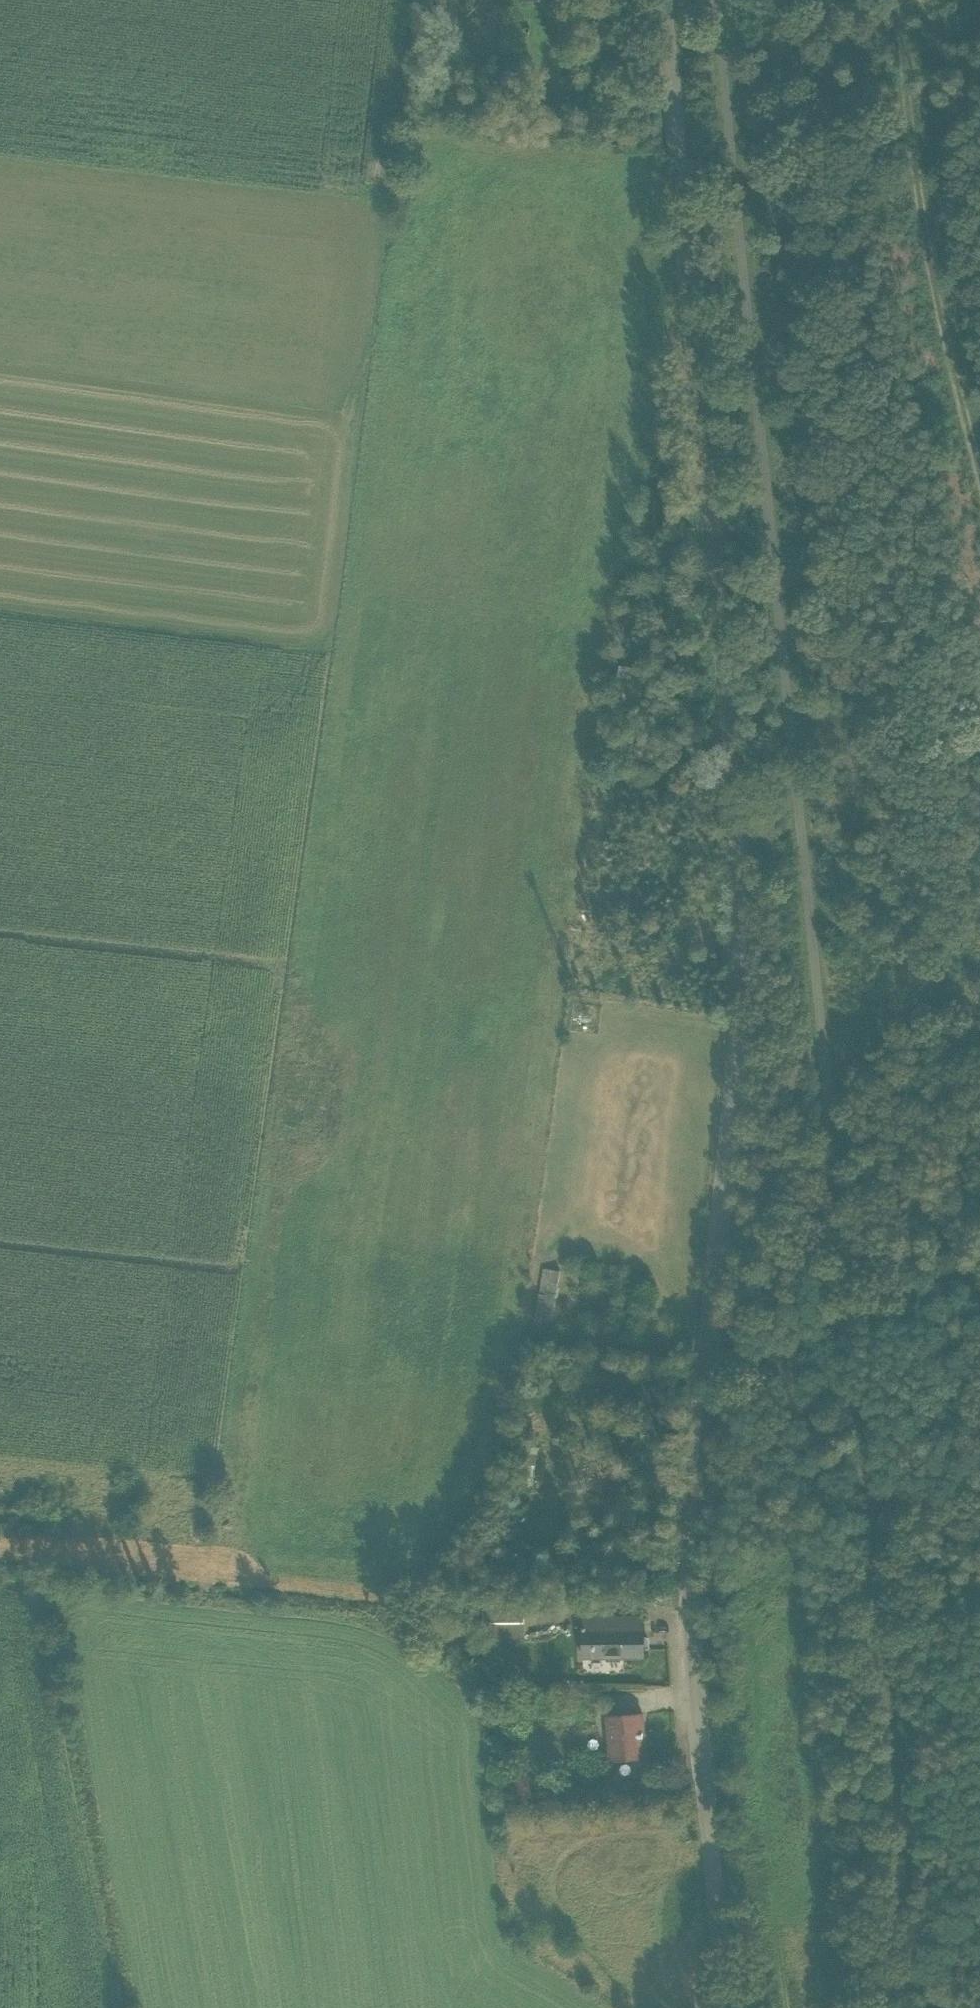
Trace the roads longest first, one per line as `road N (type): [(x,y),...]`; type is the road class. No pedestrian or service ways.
road 1 (unclassified): [(661,0),(742,929),(739,1039),(689,1526),(688,1611),(723,2007)]
road 2 (track): [(898,0),(907,122),(954,377),(979,474)]

